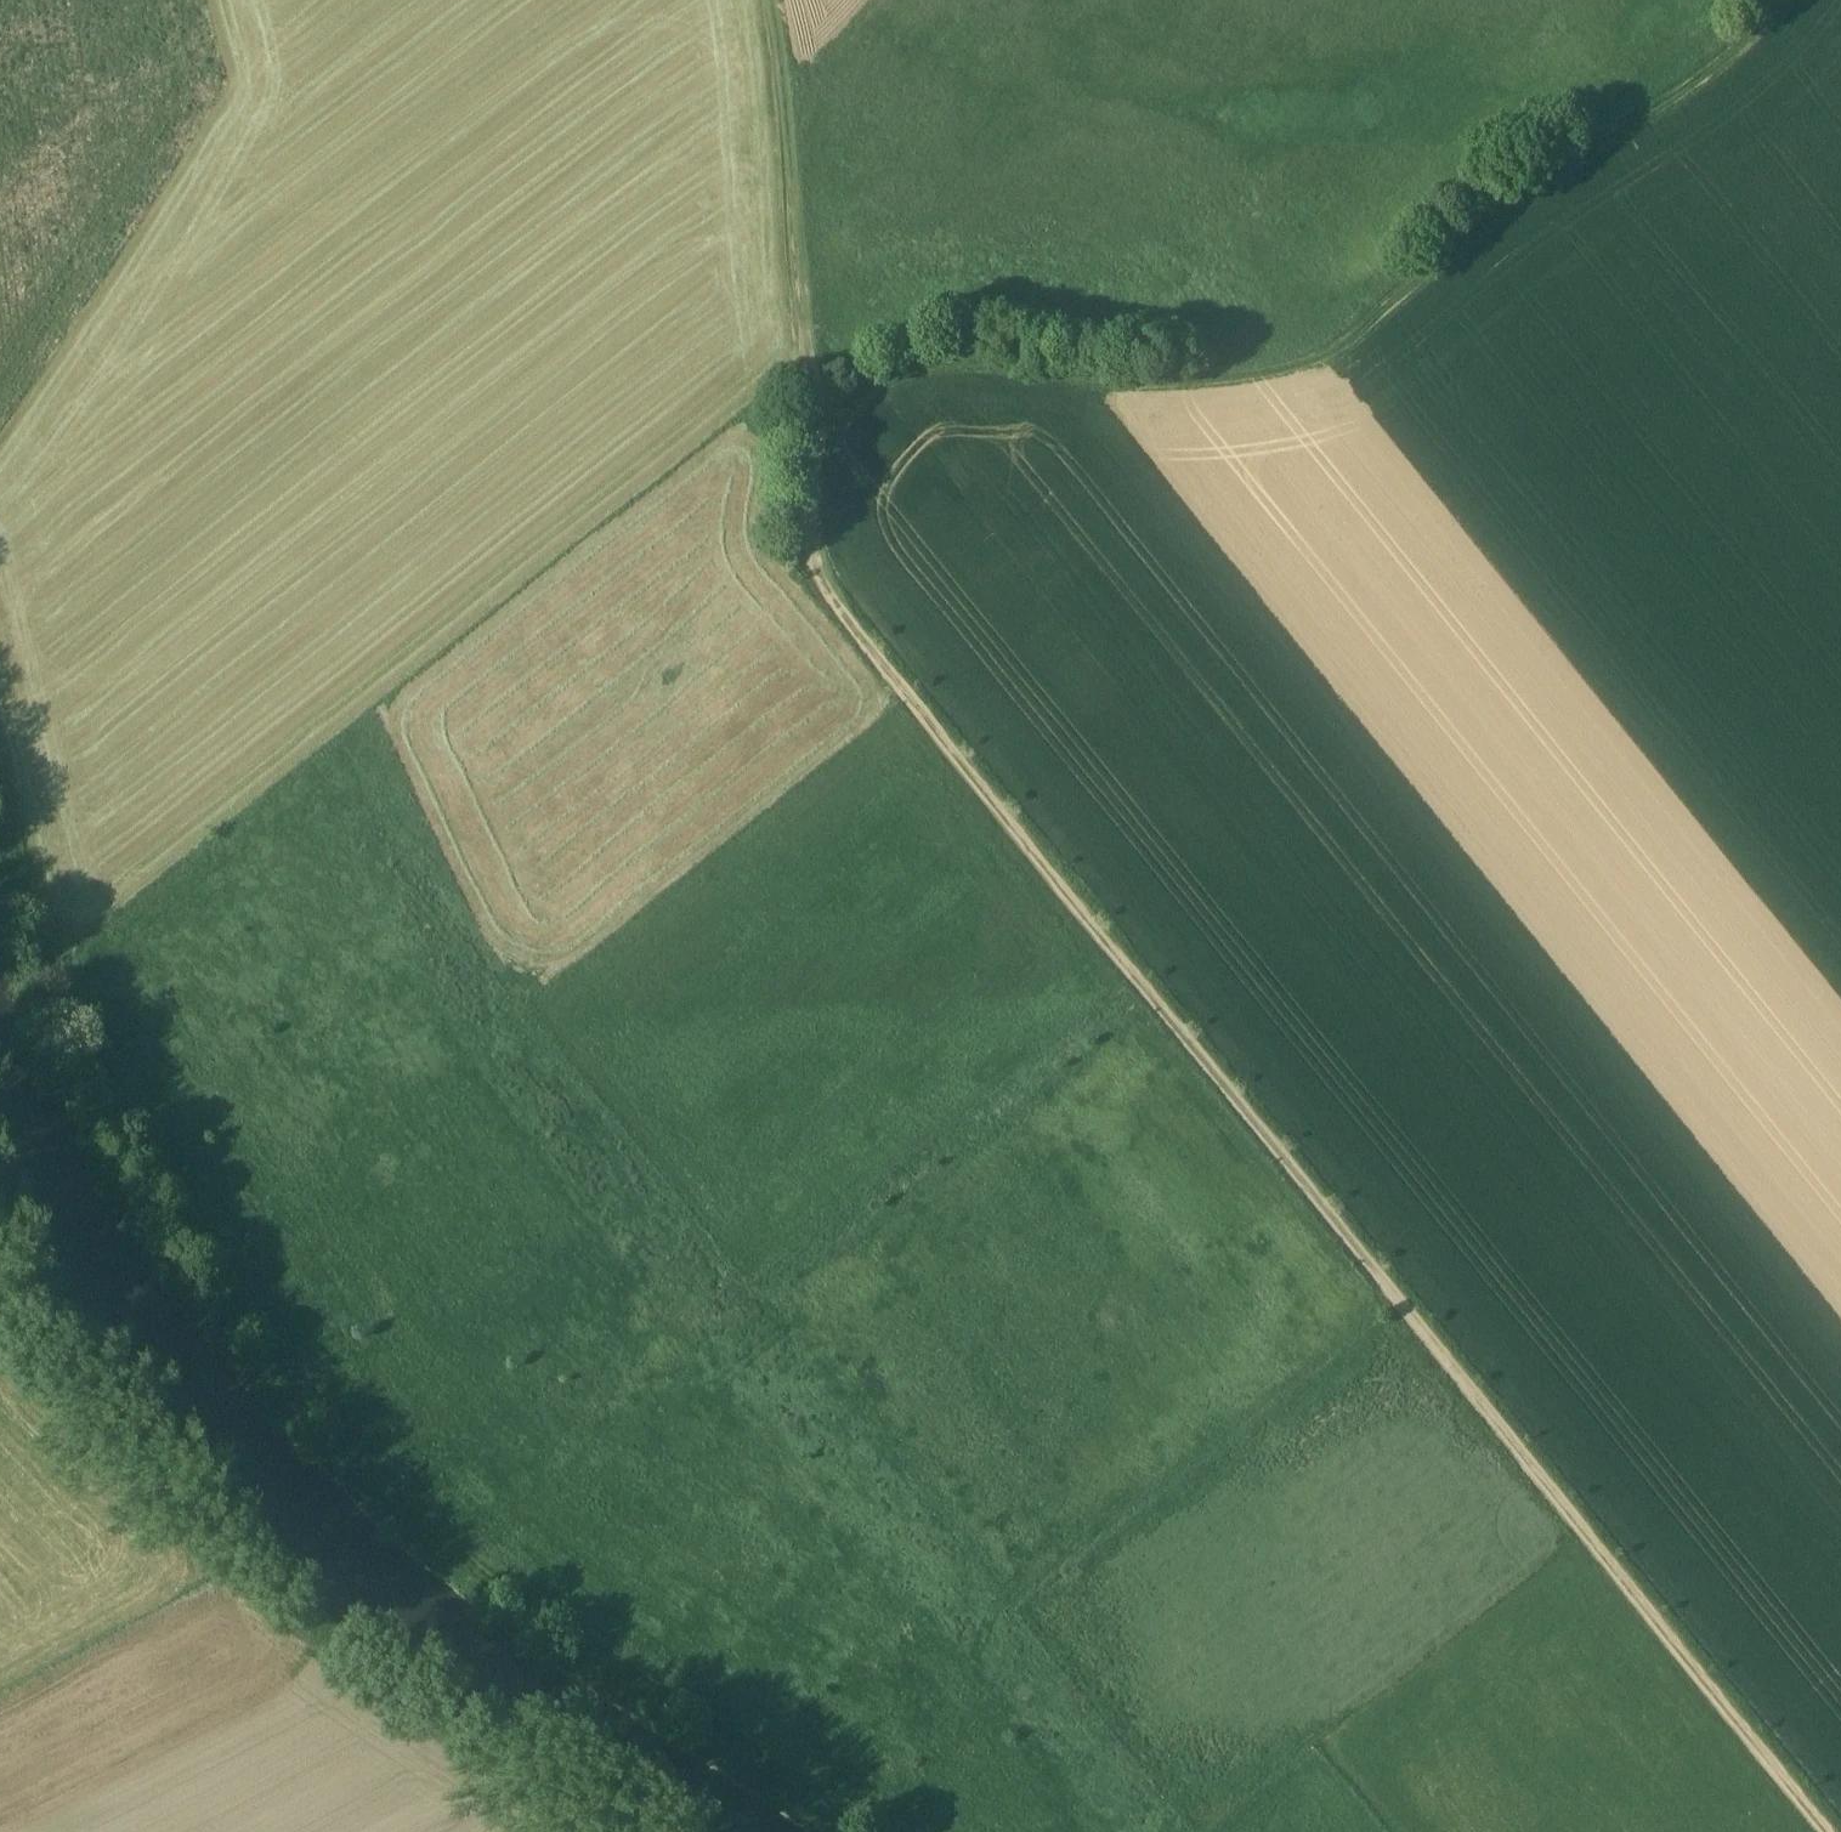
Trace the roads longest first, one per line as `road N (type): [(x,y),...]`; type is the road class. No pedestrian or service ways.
road 1 (track): [(817,420),(805,496),(811,576),(1823,1831)]
road 2 (track): [(0,814),(85,1051),(153,1188),(208,1282),(333,1438),(527,1614),(854,1831)]
road 3 (track): [(817,420),(884,374),(939,360),(1137,376),(1287,360),(1328,338),(1476,206),(1734,37),(1771,0)]
road 4 (track): [(0,1304),(79,1418),(219,1588),(312,1668),(546,1831)]
road 5 (track): [(760,0),(772,34),(817,420)]

